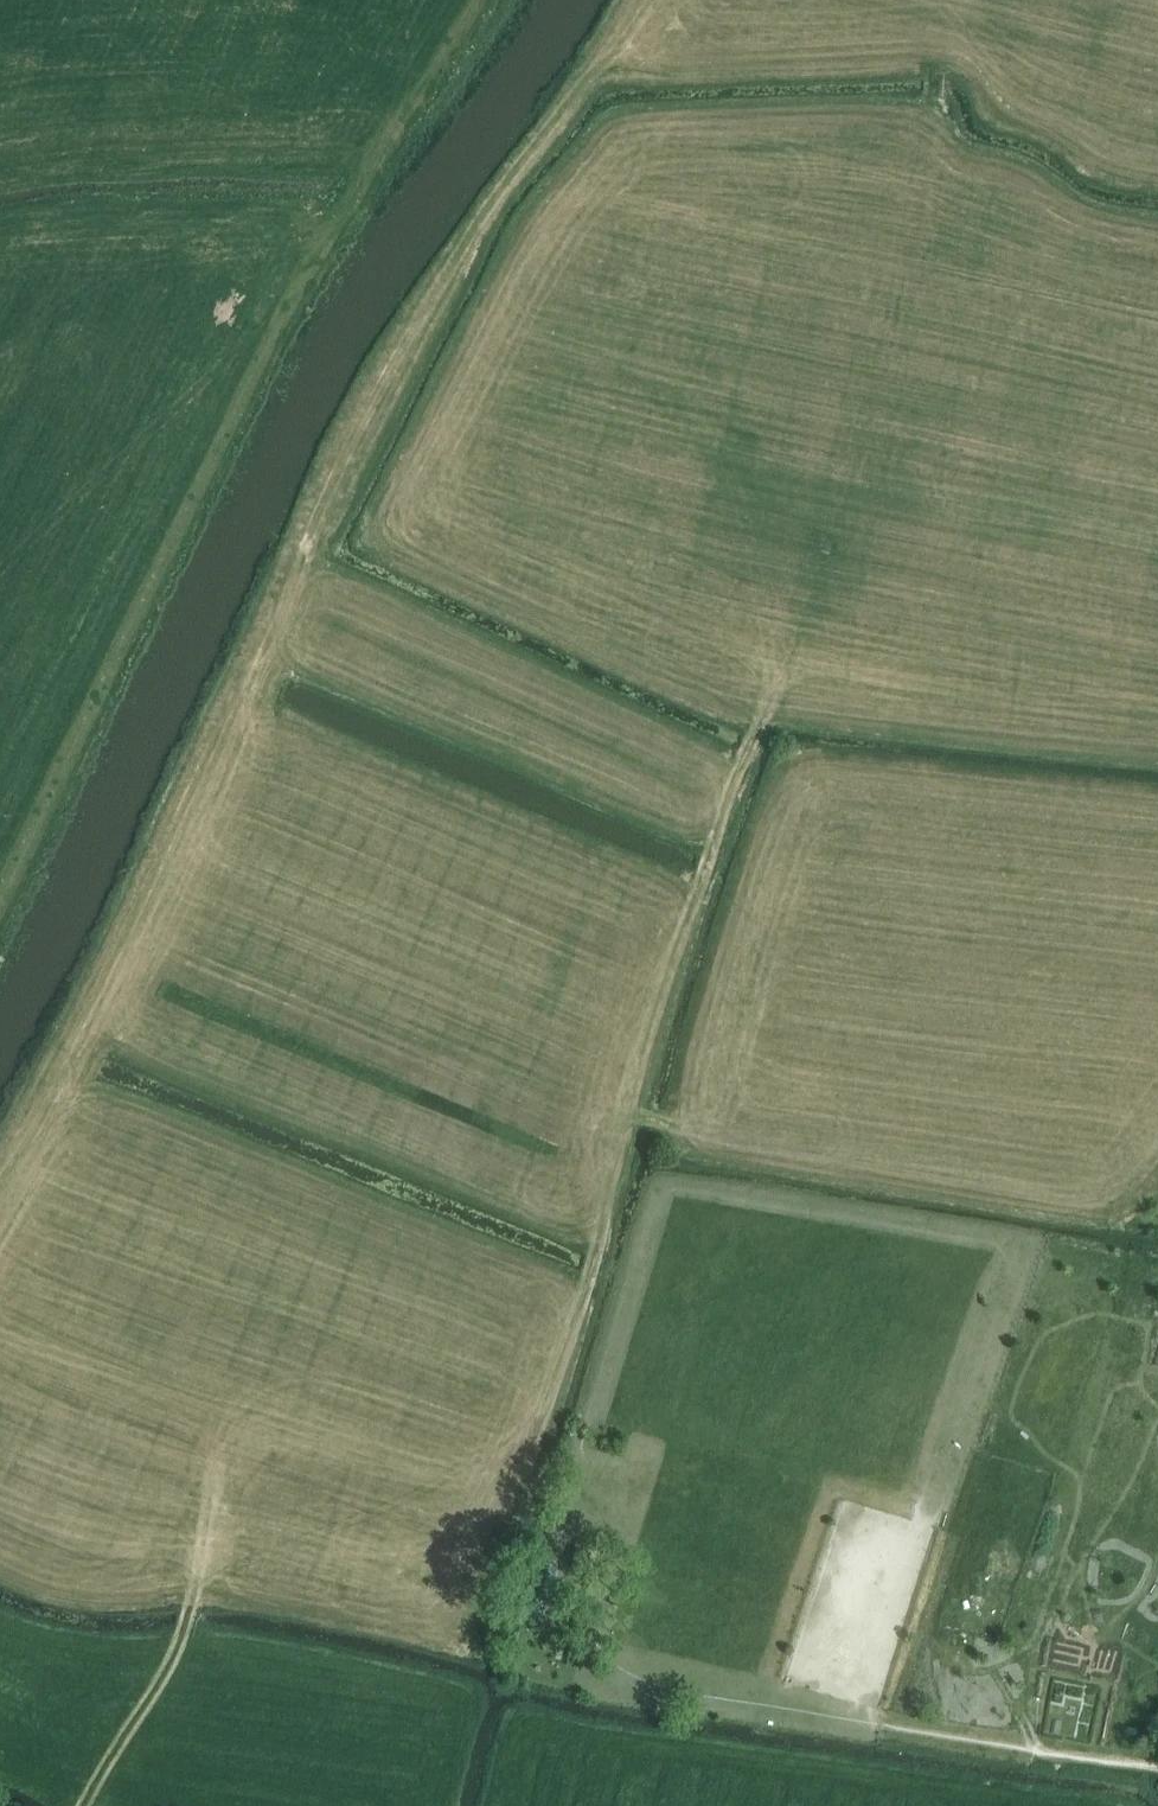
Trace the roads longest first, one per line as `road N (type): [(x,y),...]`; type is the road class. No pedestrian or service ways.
road 1 (track): [(86,1805),(169,1669),(209,1542)]
road 2 (track): [(1157,1768),(885,1725)]

